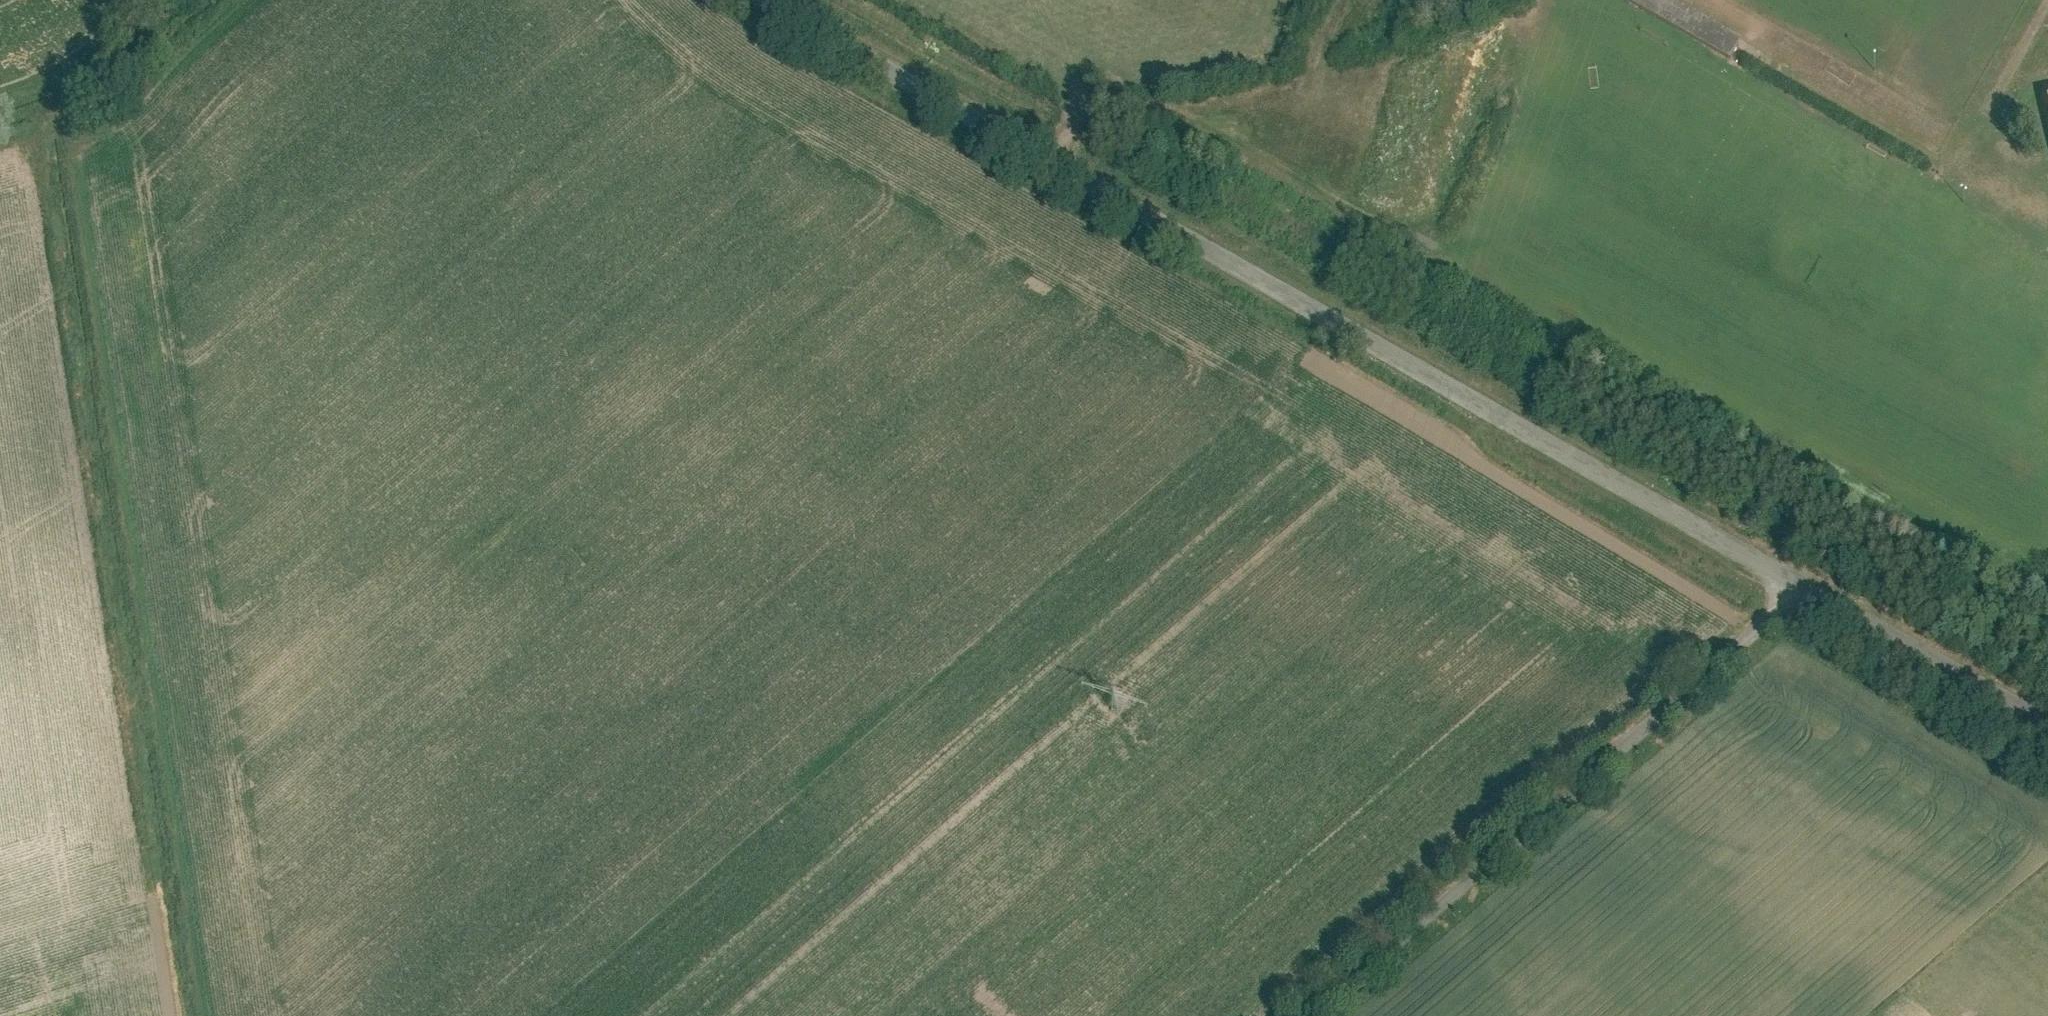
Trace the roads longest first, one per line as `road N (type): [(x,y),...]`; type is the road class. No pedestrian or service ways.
road 1 (unclassified): [(791,0),(1800,587)]
road 2 (unclassified): [(1800,587),(1759,633),(1320,1015)]
road 3 (unclassified): [(1800,587),(2047,723)]

